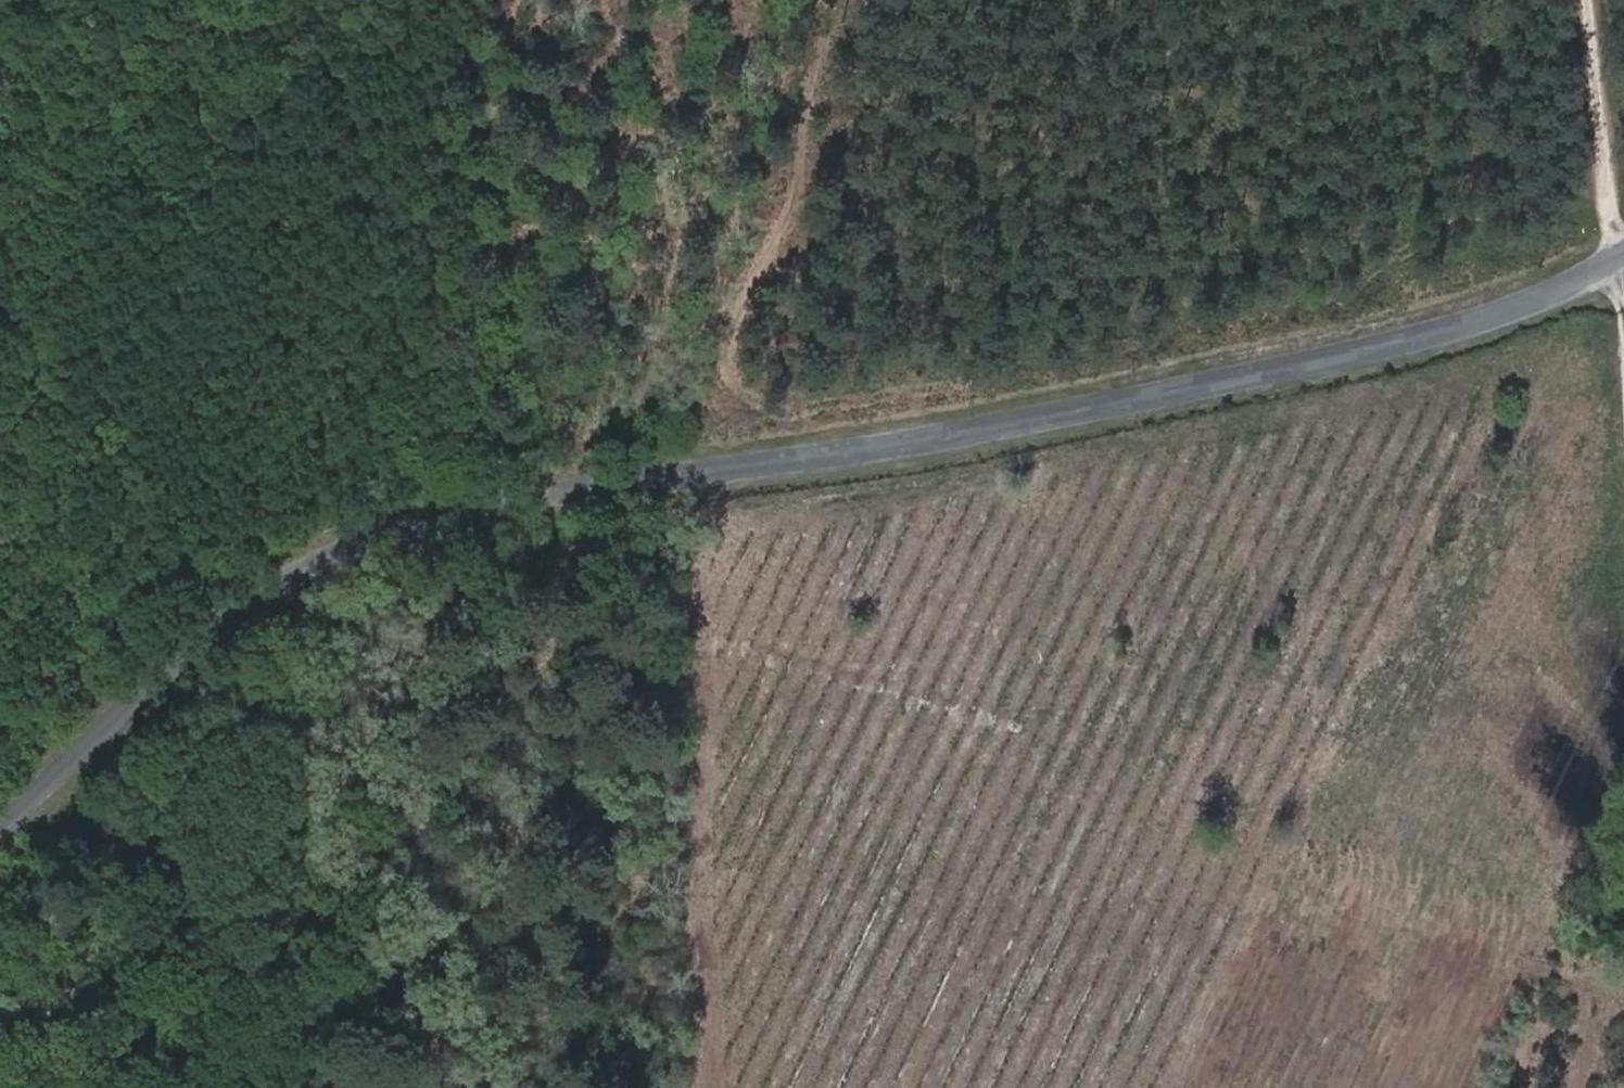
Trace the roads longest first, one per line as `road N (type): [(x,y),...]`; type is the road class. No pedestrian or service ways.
road 1 (residential): [(1623,264),(1392,352),(542,509),(294,601),(0,851)]
road 2 (track): [(1607,0),(1623,150)]

